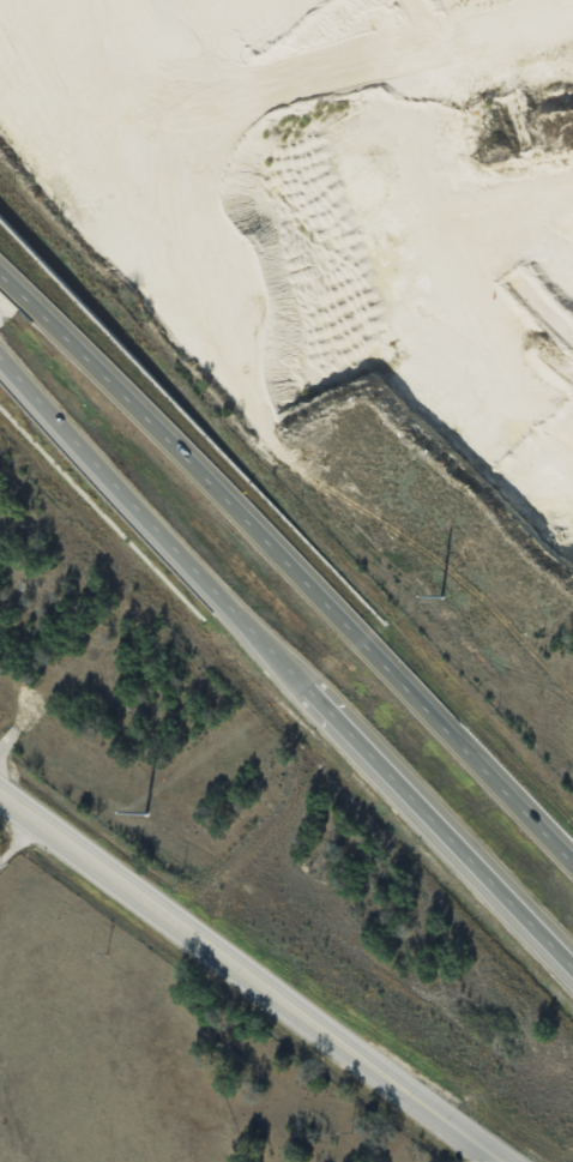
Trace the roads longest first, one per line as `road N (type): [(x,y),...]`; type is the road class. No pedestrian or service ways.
road 1 (trunk): [(0,362),(572,974)]
road 2 (trunk): [(572,848),(0,275)]
road 3 (tertiary): [(511,1161),(0,795)]

